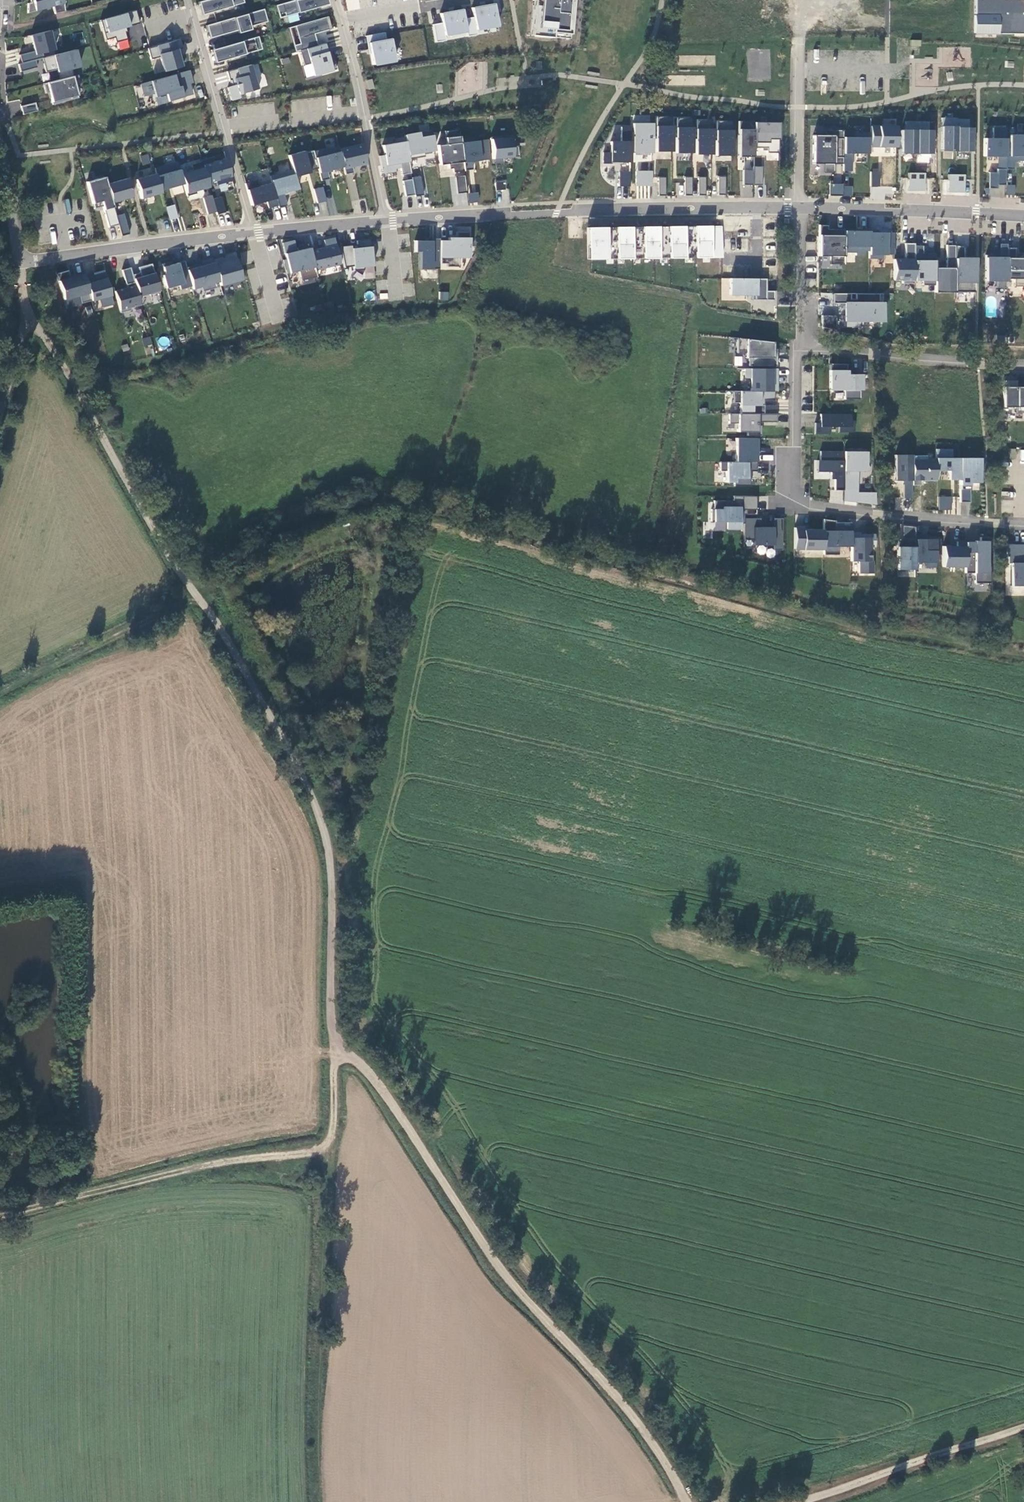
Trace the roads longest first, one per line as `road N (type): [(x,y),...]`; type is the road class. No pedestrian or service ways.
road 1 (track): [(0,695),(196,597),(319,514),(379,498),(907,639),(1023,657)]
road 2 (track): [(340,1054),(331,853),(285,741),(27,325),(0,413)]
road 3 (track): [(684,1501),(616,1399),(511,1282),(374,1080),(340,1054)]
road 4 (track): [(0,1217),(207,1166),(321,1147),(331,1130),(340,1054)]
road 5 (residential): [(387,220),(799,208)]
road 6 (residential): [(798,347),(794,500),(821,510),(1023,524)]
road 7 (residential): [(186,0),(254,232)]
road 8 (unclassified): [(798,1501),(1023,1427)]
road 9 (residential): [(20,262),(254,232)]
road 10 (residential): [(1023,364),(798,347)]
road 11 (residential): [(799,208),(1023,216)]
road 12 (residential): [(342,22),(387,220)]
road 13 (residential): [(798,40),(799,208)]
road 14 (residential): [(799,208),(798,347)]
road 15 (residential): [(254,232),(387,220)]

